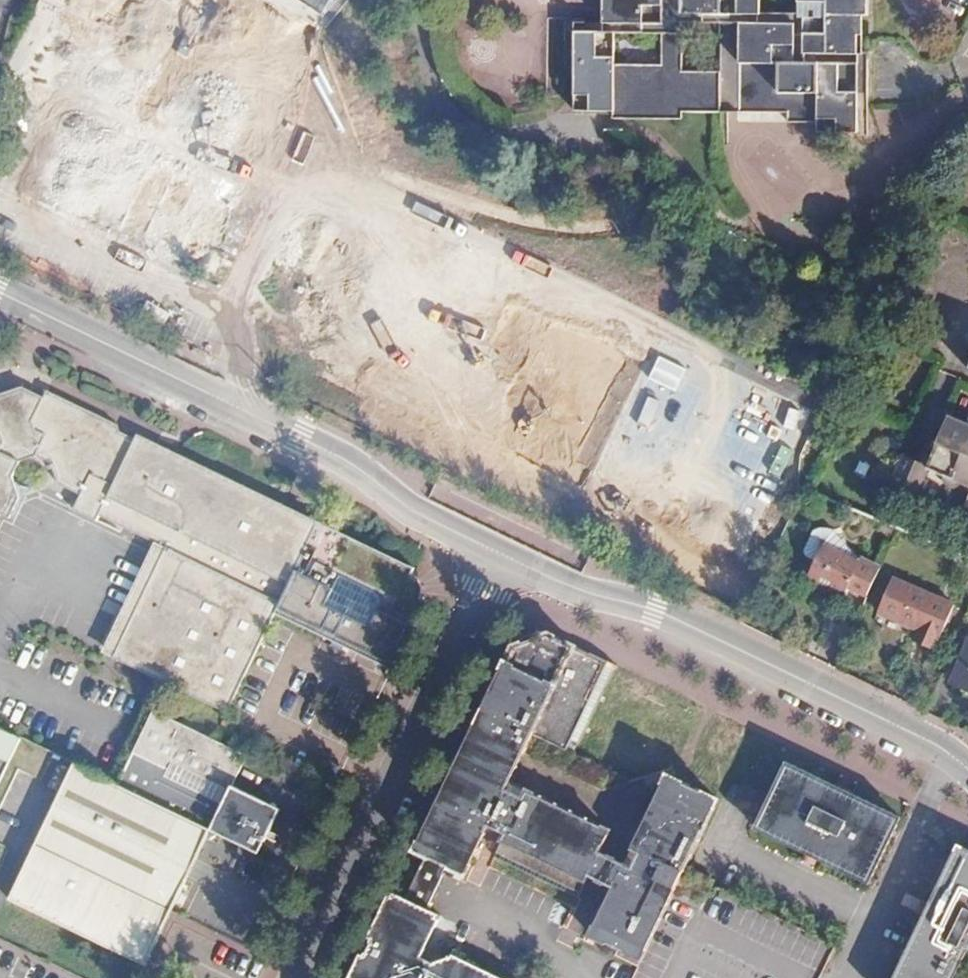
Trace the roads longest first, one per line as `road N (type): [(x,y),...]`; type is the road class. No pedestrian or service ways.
road 1 (tertiary): [(502,555),(414,513),(347,463),(0,294)]
road 2 (tertiary): [(967,769),(937,746),(656,611),(566,586),(502,555)]
road 3 (residential): [(298,977),(502,555)]

